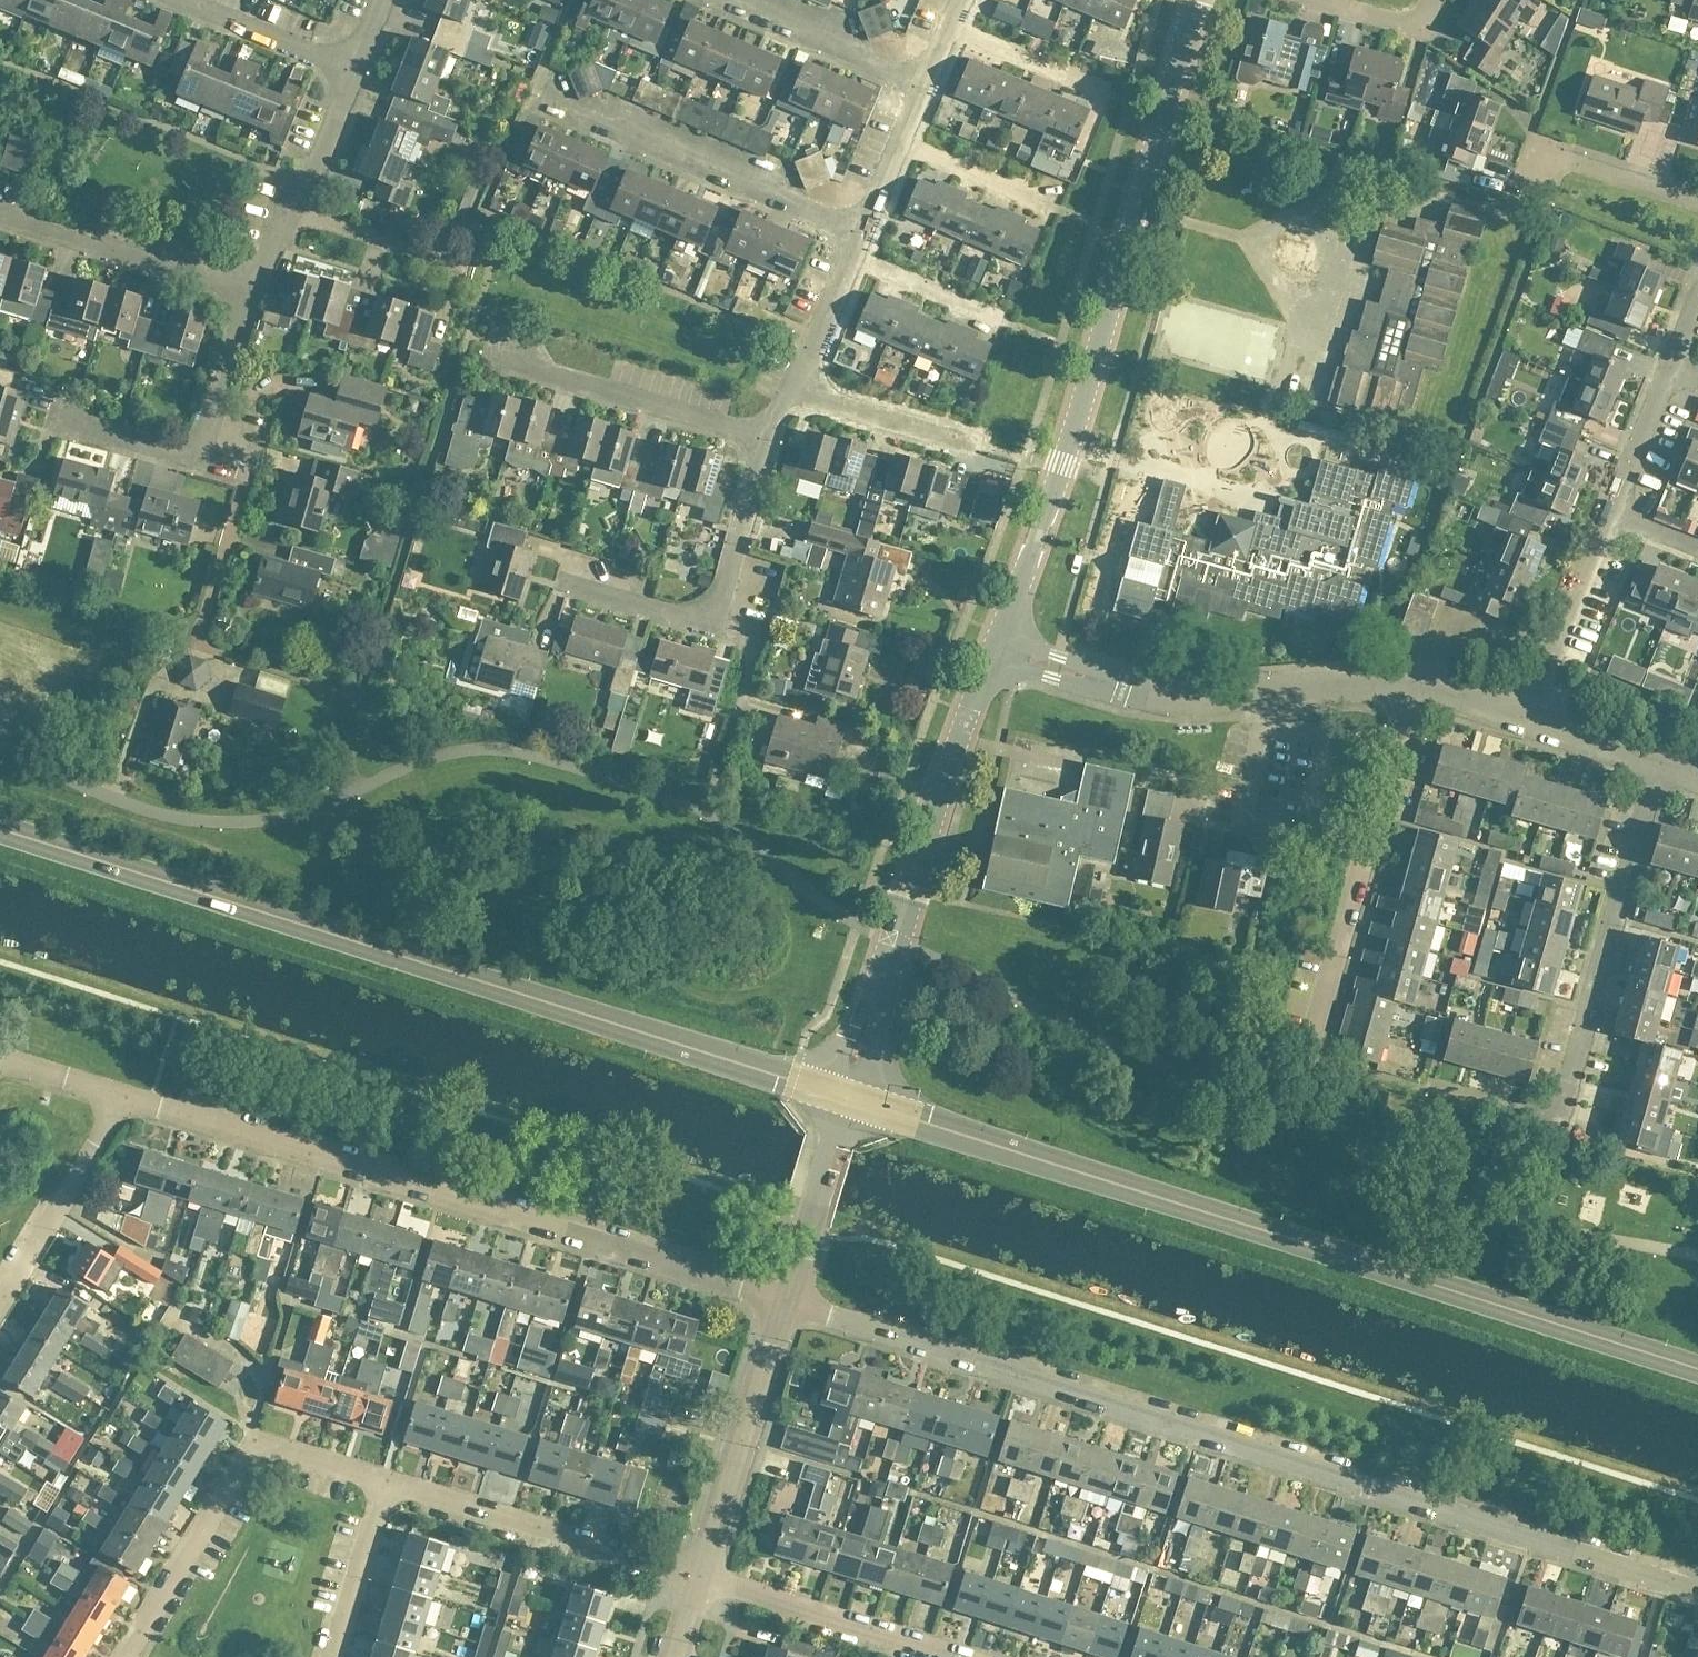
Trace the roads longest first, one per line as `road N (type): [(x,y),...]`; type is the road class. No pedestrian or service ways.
road 1 (residential): [(1697,1594),(786,1303)]
road 2 (primary): [(1697,1371),(856,1103)]
road 3 (primary): [(829,1093),(0,831)]
road 4 (unclassified): [(786,1303),(123,1100)]
road 5 (unclassified): [(1001,635),(1062,466),(1195,0)]
road 6 (residential): [(1432,1090),(1556,1121),(1657,762)]
road 7 (residential): [(120,1656),(242,1452),(265,1444),(382,1482)]
road 8 (unclassified): [(873,1004),(990,658)]
road 9 (residential): [(1310,1035),(1410,685)]
road 10 (residential): [(860,233),(545,99)]
road 11 (residential): [(566,584),(710,618),(765,440)]
road 12 (residential): [(1410,685),(1178,701),(1096,683)]
road 13 (residential): [(257,665),(199,644),(250,469),(200,456)]
road 14 (residential): [(382,1482),(664,1567)]
road 15 (residential): [(765,440),(489,356)]
road 16 (tertiary): [(699,1578),(786,1303)]
road 17 (residential): [(252,292),(0,217)]
road 18 (unclassified): [(946,1656),(699,1578)]
road 19 (residential): [(284,212),(307,186),(379,0)]
road 20 (residential): [(0,1299),(123,1100)]
road 21 (residential): [(922,91),(719,0)]
road 22 (unknown): [(1141,192),(1351,251)]
road 23 (residential): [(1526,720),(1607,519)]
road 24 (residential): [(977,447),(790,392)]
road 25 (tertiary): [(786,1303),(840,1117)]
road 26 (residential): [(465,267),(284,212)]
road 27 (residential): [(382,1482),(329,1656)]
road 28 (residential): [(1697,201),(1530,151)]
road 29 (residential): [(200,456),(252,292)]
road 30 (residential): [(1005,323),(849,259)]
road 31 (residential): [(1103,94),(949,29)]
road 32 (residential): [(1045,206),(898,145)]
road 33 (residential): [(1607,519),(1666,374)]
road 34 (residential): [(200,456),(54,416)]
road 35 (residential): [(790,392),(849,259)]
road 36 (residential): [(1657,762),(1526,720)]
road 37 (residential): [(1316,0),(1406,26),(1432,0)]
road 38 (unclassified): [(123,1100),(0,1059)]
road 39 (residential): [(1526,720),(1410,685)]

